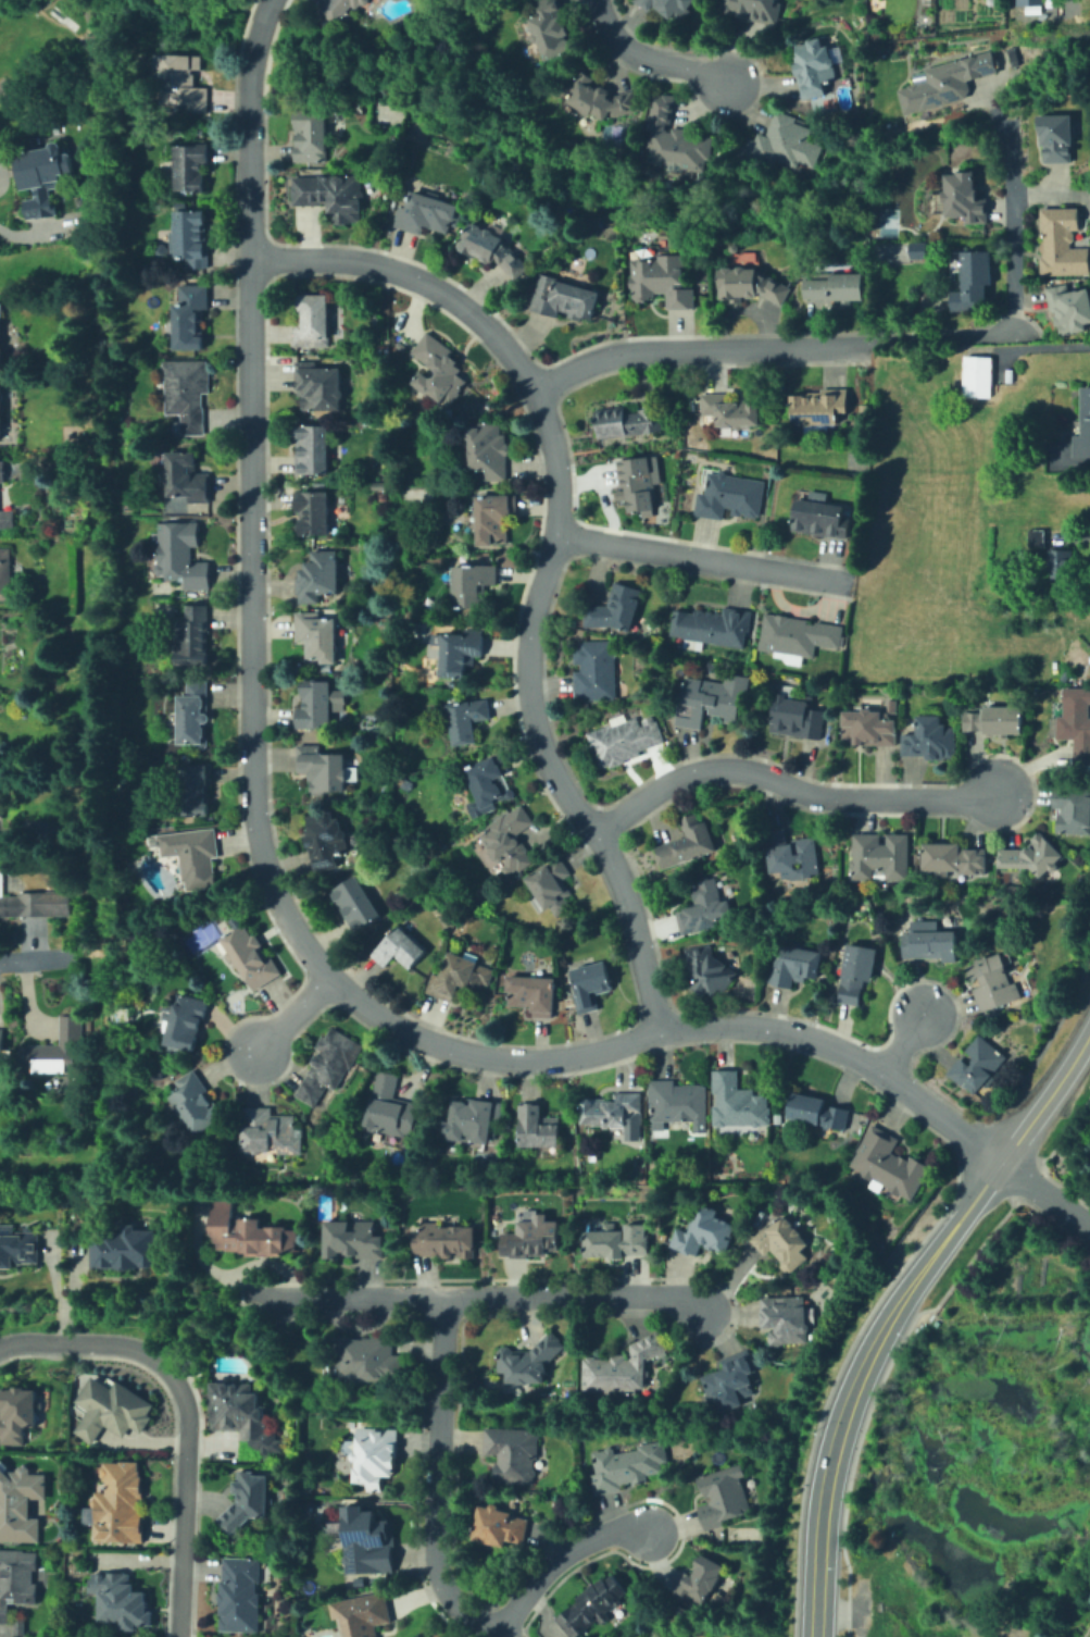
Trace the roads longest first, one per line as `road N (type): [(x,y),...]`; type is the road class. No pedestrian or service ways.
road 1 (residential): [(1089,1228),(831,1043),(731,1021),(661,1029),(584,1052),(481,1054),(393,1022),(333,979),(299,938),(260,849),(251,766),(246,94),(270,0)]
road 2 (residential): [(249,258),(366,261),(411,274),(479,319),(537,389),(556,447),(559,513),(527,660),(531,714),(547,761),(628,894),(661,1029)]
road 3 (secondary): [(814,1636),(824,1490),(857,1374),(906,1287),(1002,1163)]
road 4 (residential): [(248,1292),(662,1293),(694,1302),(705,1314)]
road 5 (residential): [(597,835),(671,781),(726,768),(827,799),(955,802),(1001,791)]
road 6 (residential): [(441,1294),(434,1552),(451,1598),(501,1636)]
road 7 (residential): [(853,347),(982,338),(1008,325),(1013,135)]
road 8 (residential): [(537,389),(619,351),(853,347)]
road 9 (residential): [(557,533),(849,579)]
road 10 (residential): [(177,1636),(187,1423),(177,1382)]
road 11 (residential): [(497,1633),(565,1550),(607,1531),(646,1529)]
road 12 (residential): [(177,1382),(156,1359),(128,1344),(0,1345)]
road 13 (residential): [(598,0),(628,53),(697,66),(725,83)]
road 14 (secondary): [(1002,1163),(1089,1035)]

